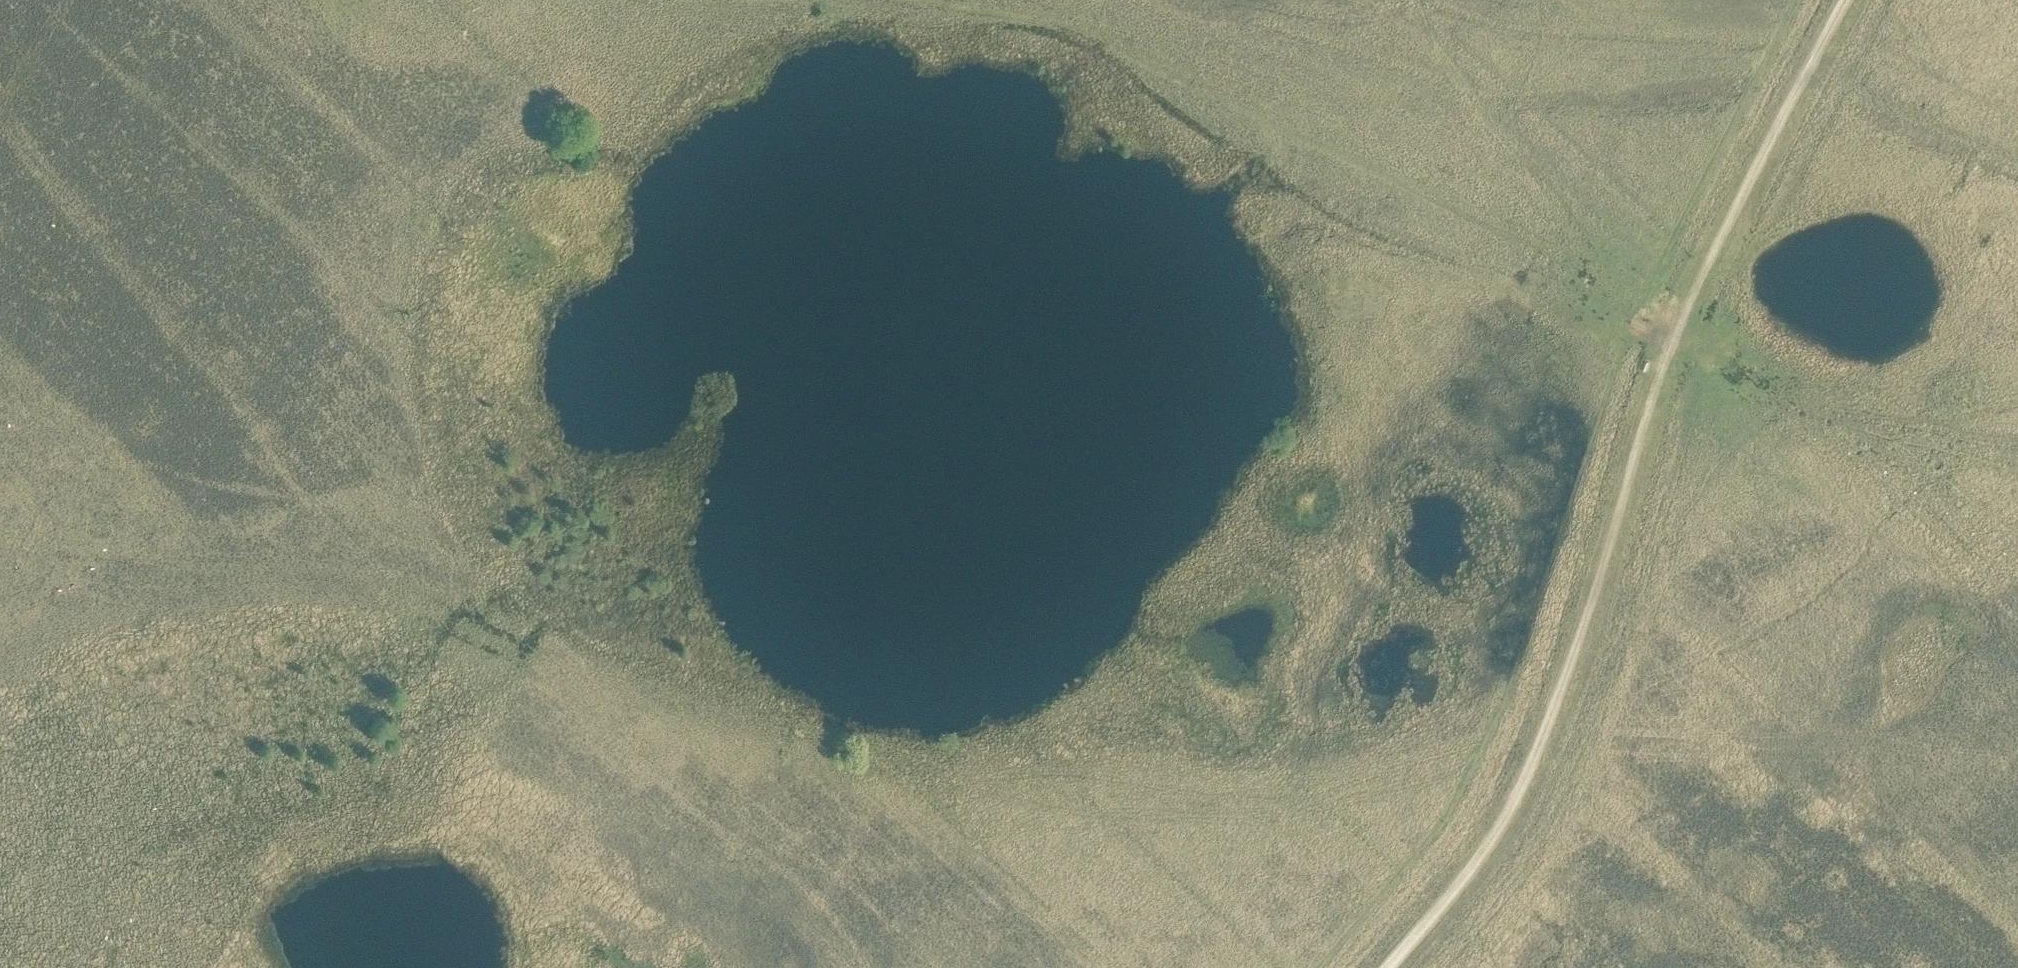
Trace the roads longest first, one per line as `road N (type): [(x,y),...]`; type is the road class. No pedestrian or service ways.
road 1 (track): [(1387,967),(1510,817),(1547,735),(1682,322),(1722,230),(1848,0)]

